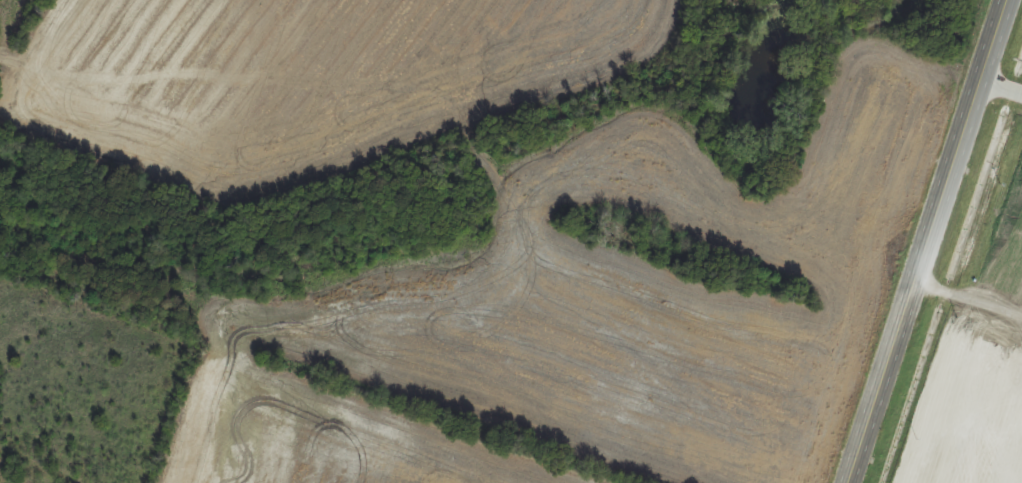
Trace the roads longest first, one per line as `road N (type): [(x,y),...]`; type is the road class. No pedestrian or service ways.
road 1 (residential): [(847,482),(1006,0)]

